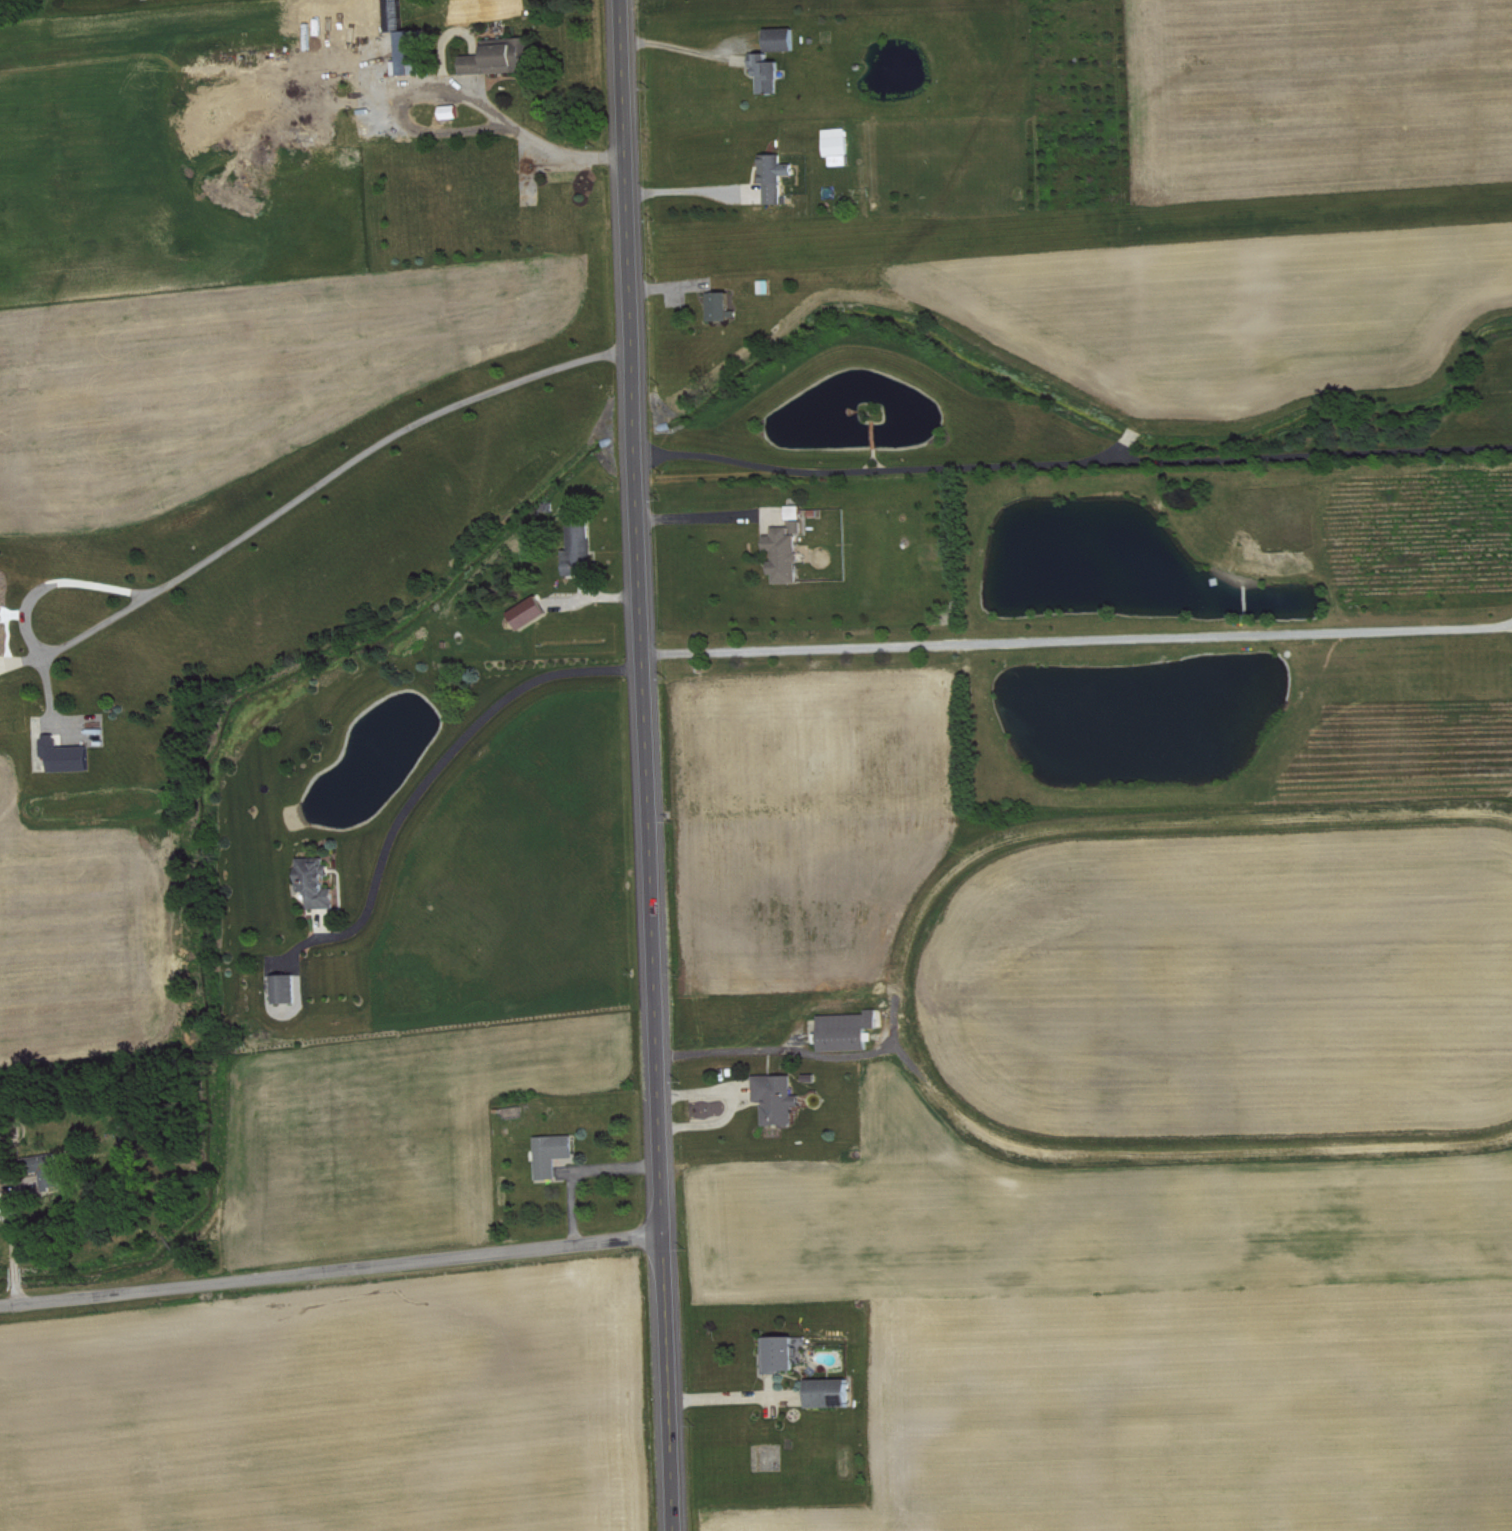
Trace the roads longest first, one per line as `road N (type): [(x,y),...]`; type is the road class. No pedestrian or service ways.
road 1 (secondary): [(674,1530),(621,0)]
road 2 (residential): [(0,1310),(663,1240)]

